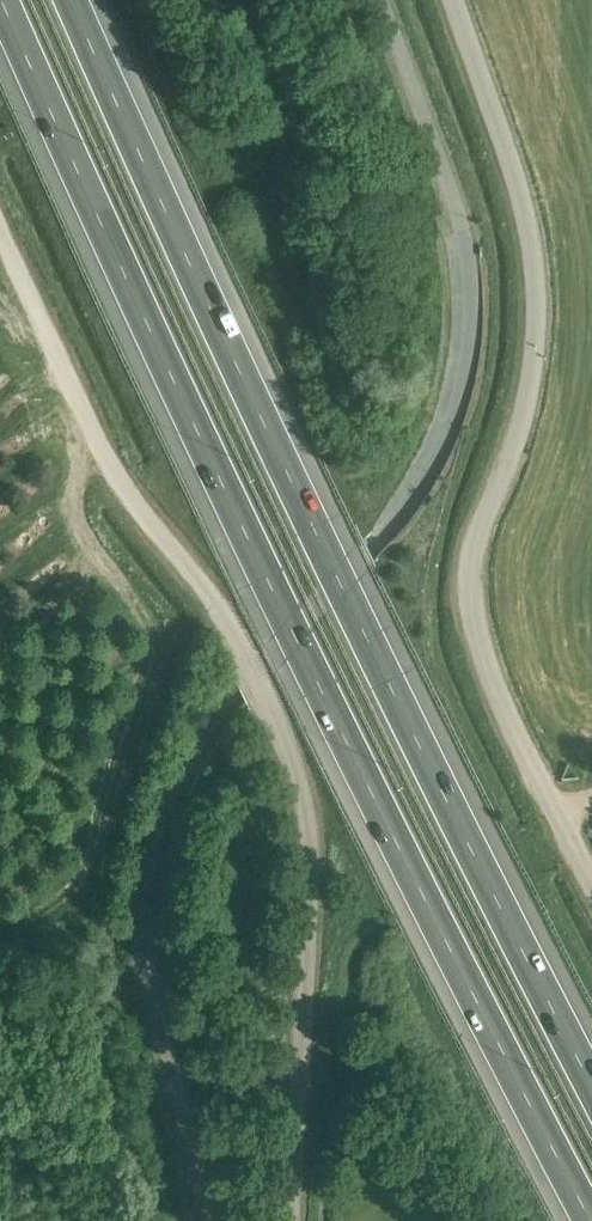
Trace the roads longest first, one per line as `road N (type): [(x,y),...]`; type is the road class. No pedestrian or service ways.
road 1 (motorway): [(5,0),(299,643),(591,1210)]
road 2 (motorway): [(591,1071),(358,621),(154,197),(69,0)]
road 3 (unclassified): [(296,1220),(311,795),(291,728),(231,624),(119,482),(0,231)]
road 4 (unclassified): [(591,858),(494,679),(477,626),(474,567),(483,509),(513,450),(538,359),(538,237),(521,157),(460,0)]

